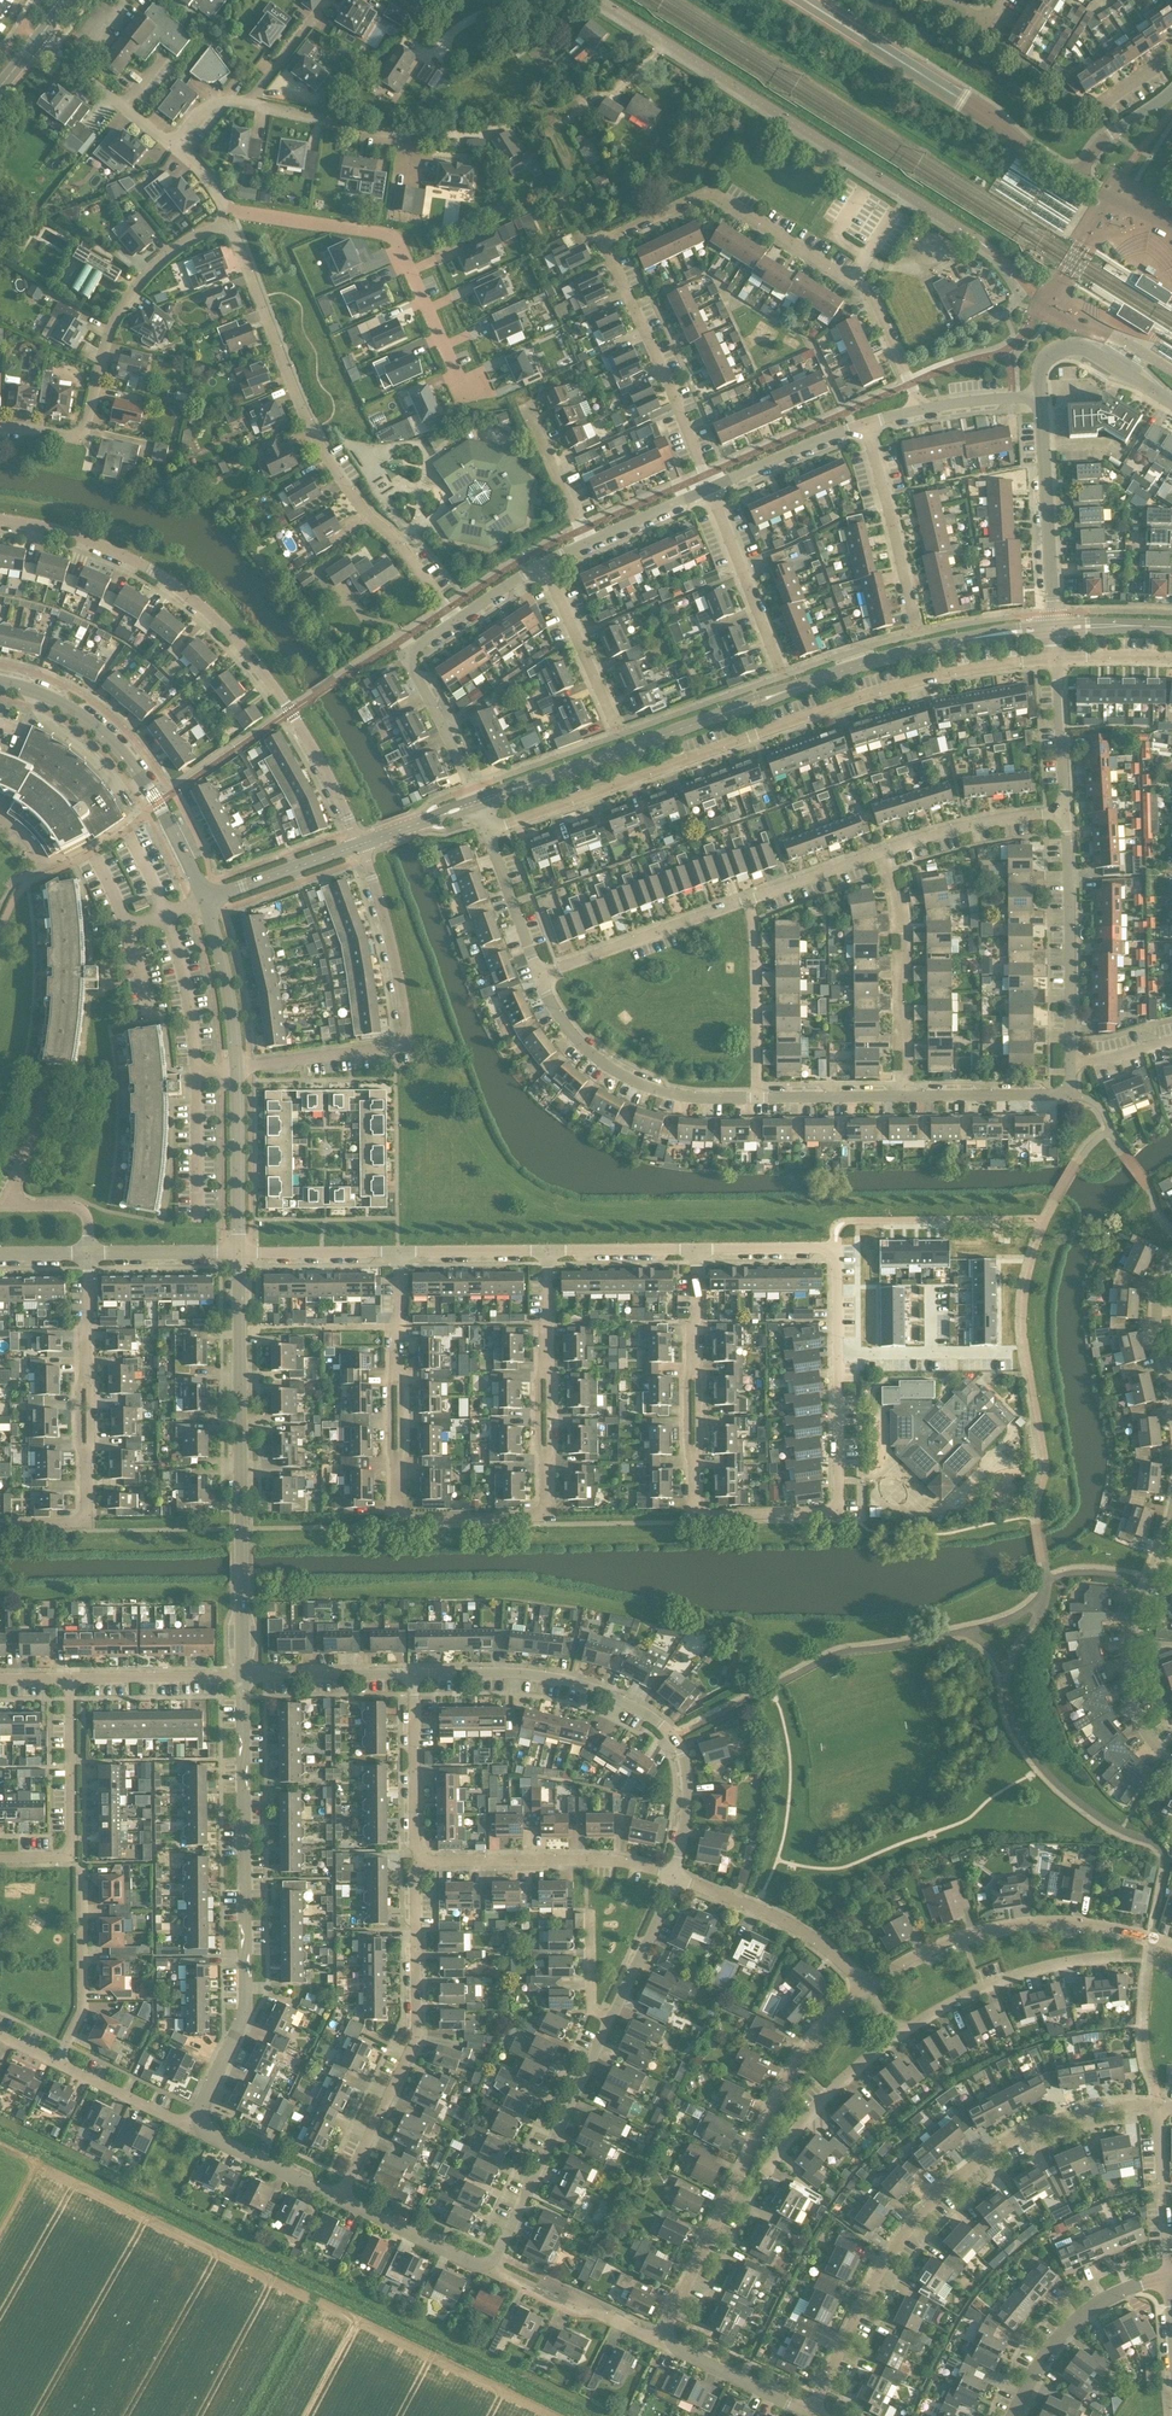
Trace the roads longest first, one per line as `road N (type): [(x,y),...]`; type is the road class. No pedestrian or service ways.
road 1 (residential): [(710,486),(606,249),(612,236),(702,194),(717,194),(868,292),(918,409)]
road 2 (residential): [(476,803),(869,664),(1056,627)]
road 3 (residential): [(1057,658),(972,666),(907,684),(487,832)]
road 4 (residential): [(362,847),(310,743),(207,610),(114,550),(0,522)]
road 5 (residential): [(801,2415),(903,2235),(967,2173),(1019,2139),(1080,2114),(1157,2107)]
road 6 (residential): [(456,620),(392,535),(348,493),(302,413),(239,230),(229,223)]
road 7 (residential): [(195,2127),(247,2010),(244,1676)]
road 8 (unclassified): [(973,237),(597,0)]
road 9 (residential): [(860,1985),(792,2070),(658,2342)]
road 10 (residential): [(415,1675),(534,1675),(606,1694),(649,1717),(683,1761),(686,1813),(673,1872)]
road 11 (residential): [(830,1515),(840,1494),(835,1254),(695,1255)]
road 12 (residential): [(236,1068),(397,1048),(404,1038),(392,937),(362,847)]
road 13 (residential): [(342,2199),(417,2036),(418,1859)]
road 14 (residential): [(0,426),(84,434),(128,296),(174,251),(229,223)]
road 15 (residential): [(463,395),(394,238),(242,213),(229,223)]
road 16 (tertiary): [(1078,178),(803,0)]
road 17 (residential): [(1171,1945),(1046,1923),(967,1936),(860,1985)]
road 18 (residential): [(204,901),(158,804),(108,737),(70,708),(0,682)]
road 19 (residential): [(757,1097),(683,1096),(643,1086),(588,1053),(556,1018),(536,975)]
road 20 (residential): [(610,2024),(493,2269)]
road 21 (residential): [(238,1254),(239,1524)]
road 22 (residential): [(545,1449),(545,1505),(535,1514),(402,1518),(398,1456)]
road 23 (residential): [(673,1872),(609,1858),(418,1859)]
road 24 (residential): [(1070,1062),(1066,814)]
road 25 (residential): [(0,1858),(61,1857),(71,1846),(71,1677)]
road 26 (residential): [(893,2034),(1003,1979),(1122,1957)]
road 27 (residential): [(908,1095),(899,903),(883,854)]
road 28 (residential): [(1056,627),(1041,397)]
road 29 (residential): [(536,975),(753,900)]
road 30 (residential): [(749,2207),(822,2102),(893,2034)]
road 31 (residential): [(1154,1556),(1126,1640),(1125,1672),(1140,1728),(1171,1759)]
road 32 (residential): [(860,1985),(832,1951),(796,1927),(673,1872)]
road 33 (residential): [(1010,2415),(1084,2314),(1115,2292),(1169,2277)]
road 34 (residential): [(476,803),(411,658),(456,620)]
road 35 (residential): [(920,631),(867,423)]
road 36 (residential): [(782,676),(710,486)]
road 37 (residential): [(757,1097),(753,900)]
road 38 (residential): [(444,132),(384,132),(250,104)]
road 39 (residential): [(60,2064),(85,2010),(84,1873)]
road 40 (residential): [(1070,1062),(1070,1094),(908,1095)]
road 41 (residential): [(1171,1256),(1153,1310),(1171,1443)]
road 42 (residential): [(883,854),(986,822),(1066,814)]
road 43 (residential): [(830,1515),(707,1514),(697,1499),(694,1453)]
road 44 (residential): [(238,1254),(236,1068)]
road 45 (residential): [(620,732),(543,564)]
road 46 (residential): [(418,1859),(415,1675)]
road 47 (residential): [(658,2342),(493,2269)]
road 48 (residential): [(71,1677),(244,1676)]
road 49 (residential): [(244,1676),(415,1675)]
road 50 (residential): [(236,1068),(228,991),(204,901)]
road 51 (residential): [(1169,2277),(1157,2107)]
road 52 (residential): [(173,145),(38,42)]
road 53 (residential): [(710,486),(867,423)]
road 54 (residential): [(204,901),(362,847)]
road 55 (residential): [(493,2269),(342,2199)]
road 56 (residential): [(673,1872),(610,2024)]
road 57 (residential): [(342,2199),(195,2127)]
road 58 (residential): [(801,2415),(658,2342)]
road 59 (residential): [(398,1254),(238,1254)]
road 60 (residential): [(1066,814),(1057,658)]
road 61 (residential): [(587,543),(524,404)]
road 62 (residential): [(244,1676),(239,1524)]
road 63 (residential): [(0,1525),(86,1524),(86,1458)]
road 64 (residential): [(536,975),(487,832)]
road 65 (residential): [(908,1095),(757,1097)]
road 66 (residential): [(87,1253),(238,1254)]
road 67 (residential): [(695,1255),(545,1256)]
road 68 (residential): [(195,2127),(60,2064)]
road 69 (residential): [(545,1256),(398,1254)]
road 70 (residential): [(753,900),(883,854)]
road 71 (residential): [(587,543),(710,486)]
road 72 (residential): [(1171,402),(1082,347),(1052,352)]
road 73 (residential): [(1078,178),(1101,140),(1171,89)]
road 74 (residential): [(326,0),(250,104)]
road 75 (residential): [(398,1379),(398,1254)]
road 76 (residential): [(918,409),(1041,397)]
road 77 (residential): [(87,1376),(87,1253)]
road 78 (residential): [(362,847),(476,803)]

